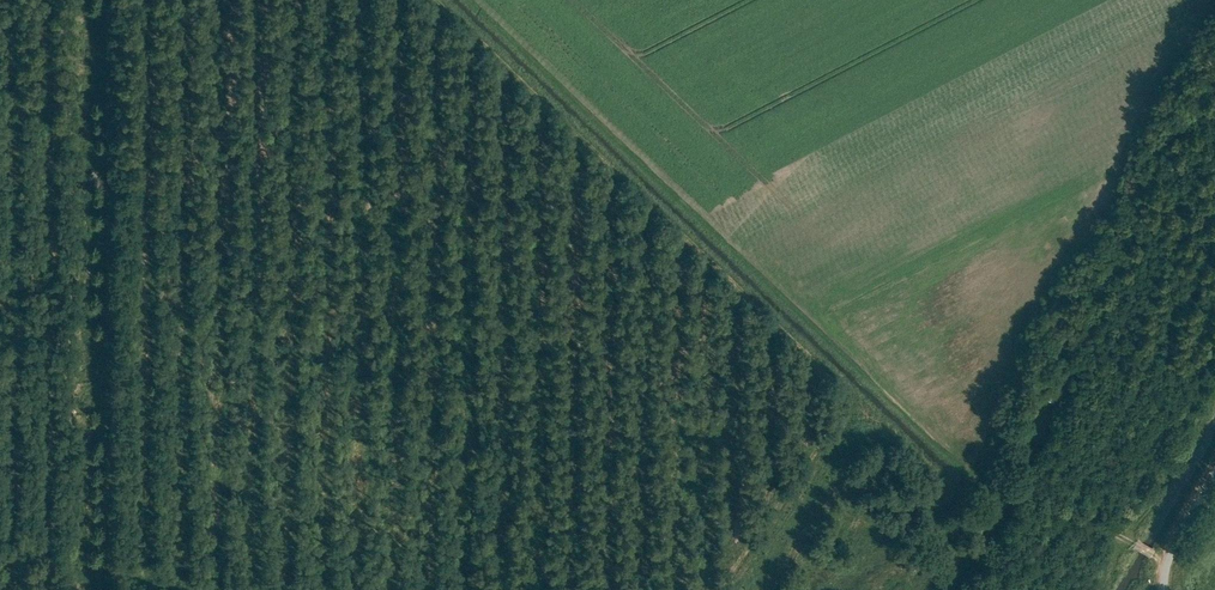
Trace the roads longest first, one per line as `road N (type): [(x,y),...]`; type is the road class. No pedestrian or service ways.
road 1 (track): [(775,589),(883,440),(886,423),(442,0)]
road 2 (track): [(98,589),(100,0)]
road 3 (track): [(1025,589),(1214,249)]
road 4 (track): [(716,589),(851,391)]
road 5 (track): [(1170,563),(1020,488)]
road 6 (unclassified): [(1166,589),(1179,541),(1214,478)]

